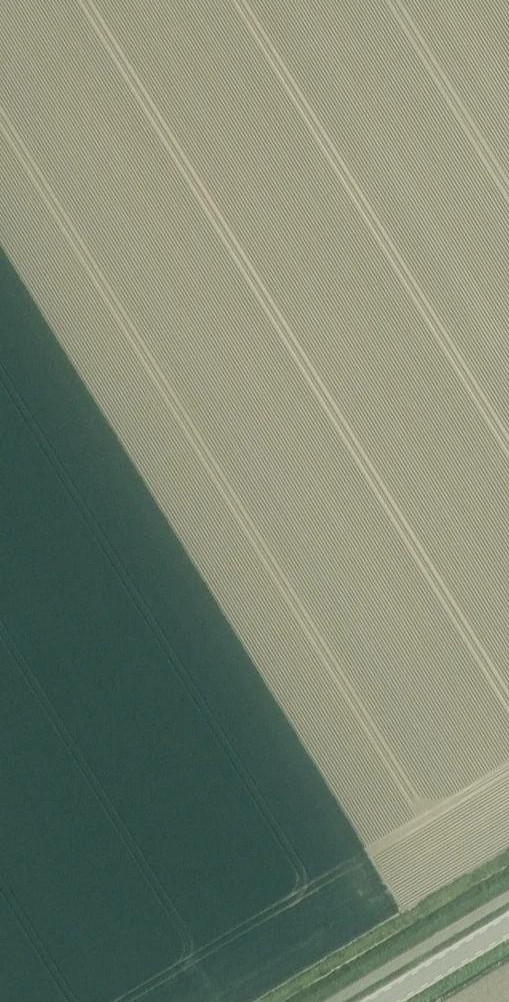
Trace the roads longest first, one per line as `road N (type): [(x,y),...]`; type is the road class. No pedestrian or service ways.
road 1 (tertiary): [(377,1001),(508,922)]

